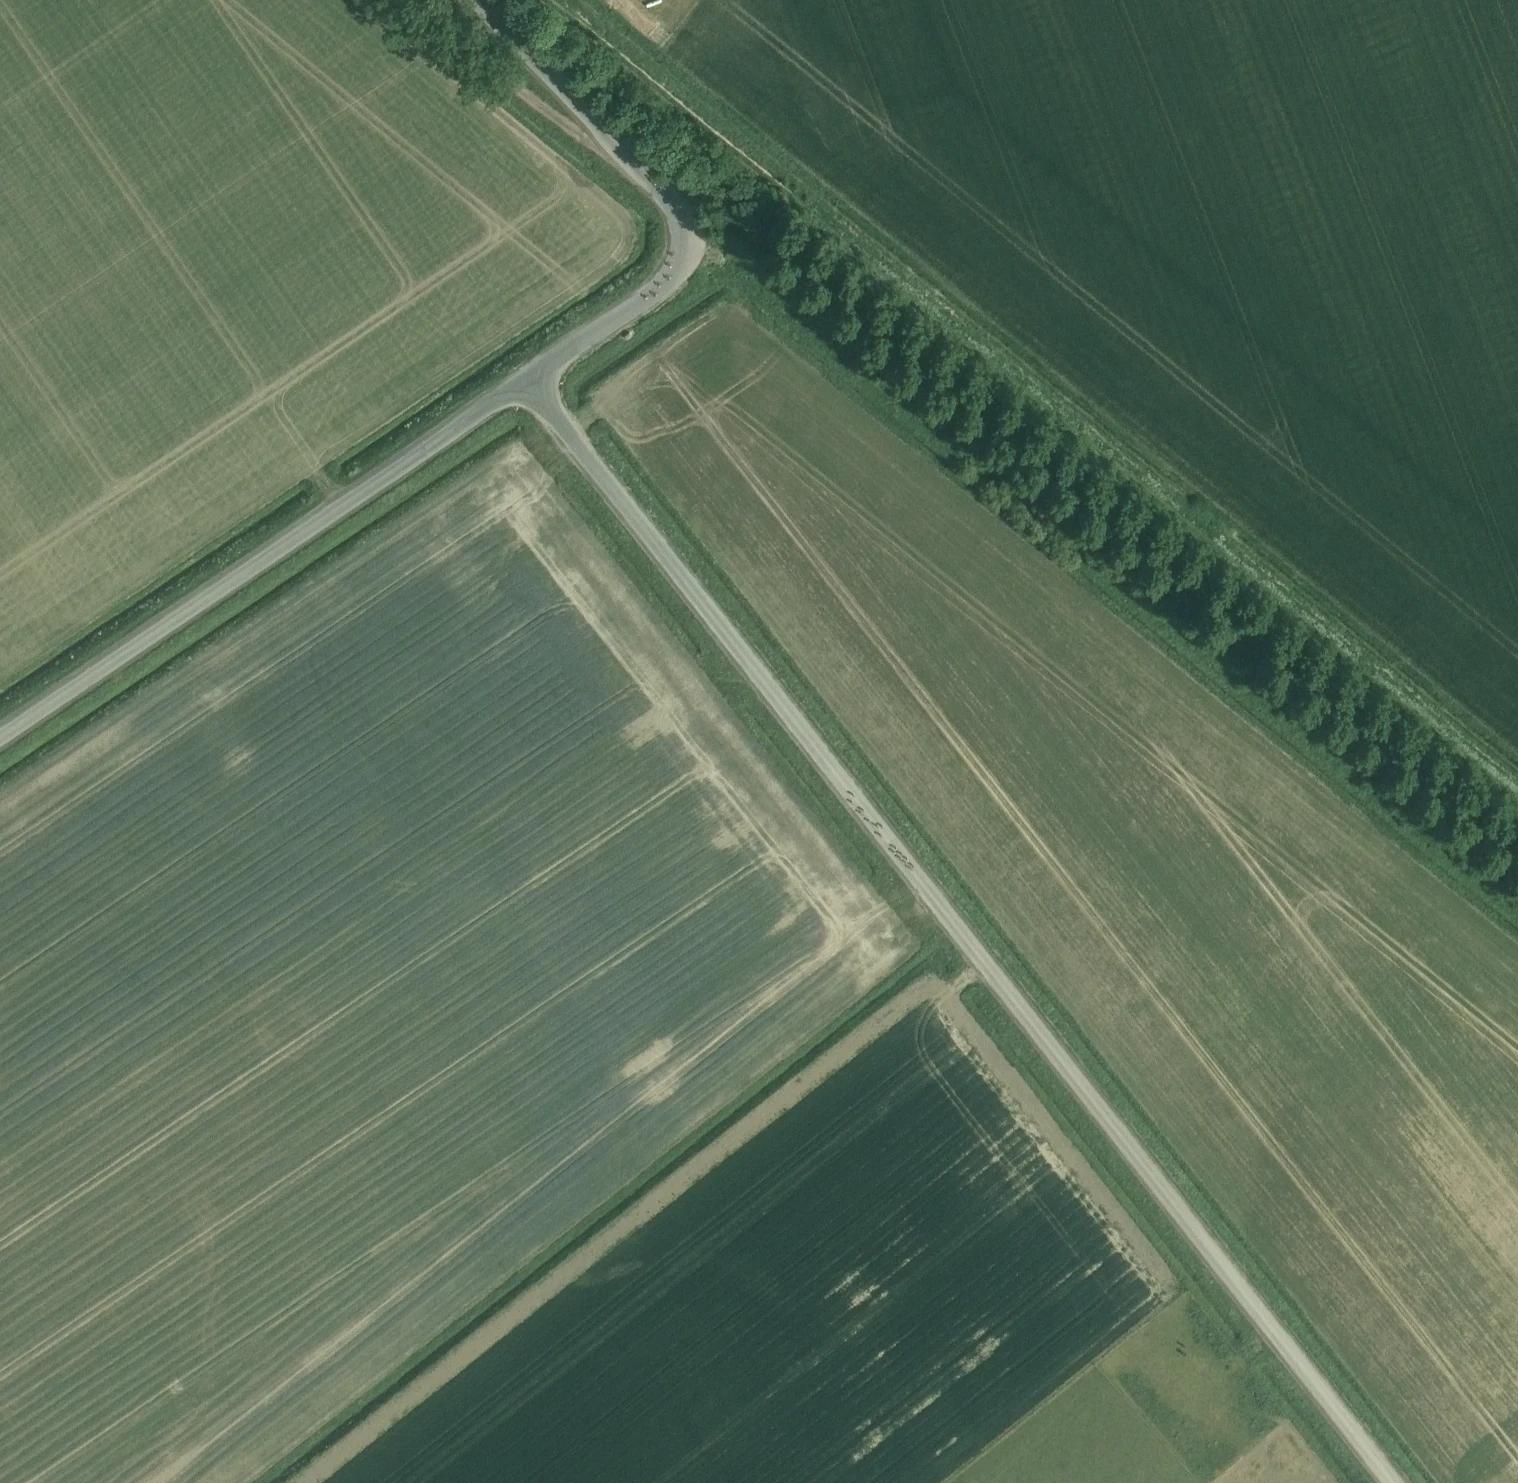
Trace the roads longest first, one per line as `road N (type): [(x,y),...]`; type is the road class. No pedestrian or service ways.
road 1 (tertiary): [(1378,1482),(854,819),(531,378)]
road 2 (unclassified): [(0,737),(531,378)]
road 3 (tertiary): [(531,378),(655,291),(671,277),(684,237),(670,198),(474,0)]

